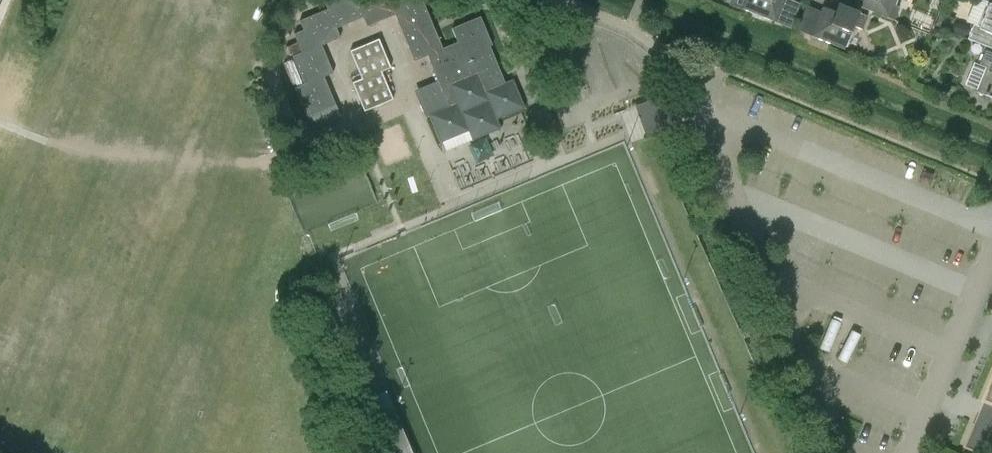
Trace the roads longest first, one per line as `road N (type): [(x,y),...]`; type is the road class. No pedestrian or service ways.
road 1 (residential): [(991,256),(913,452)]

